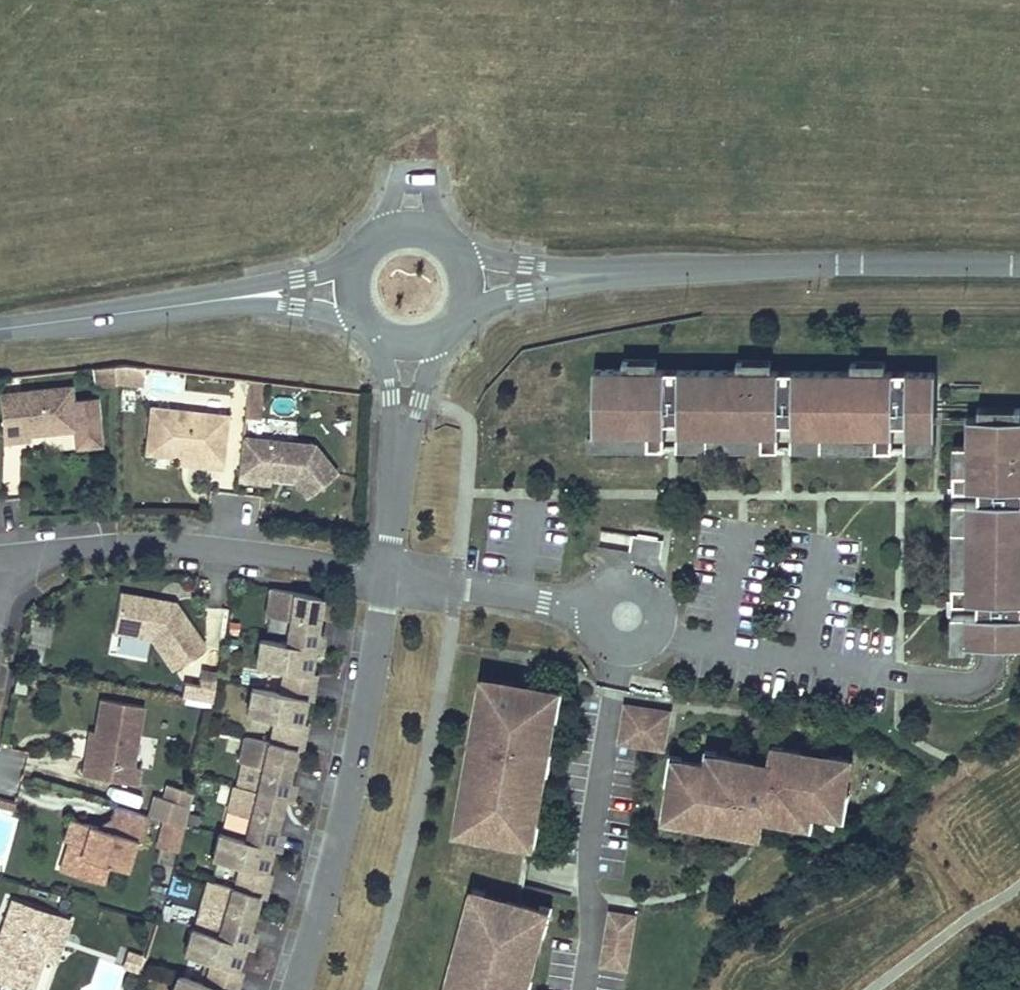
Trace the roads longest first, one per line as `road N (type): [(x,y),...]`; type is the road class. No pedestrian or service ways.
road 1 (tertiary): [(468,279),(773,266),(1019,269)]
road 2 (residential): [(293,989),(354,762),(383,574)]
road 3 (residential): [(383,574),(111,544),(11,559)]
road 4 (tertiary): [(0,329),(354,290)]
road 5 (residential): [(660,632),(941,683),(976,685),(988,676),(991,660)]
road 6 (residential): [(383,574),(409,344)]
road 7 (residential): [(383,574),(594,608)]
road 8 (tertiary): [(468,279),(451,245),(435,235),(397,232),(365,253),(354,290)]

